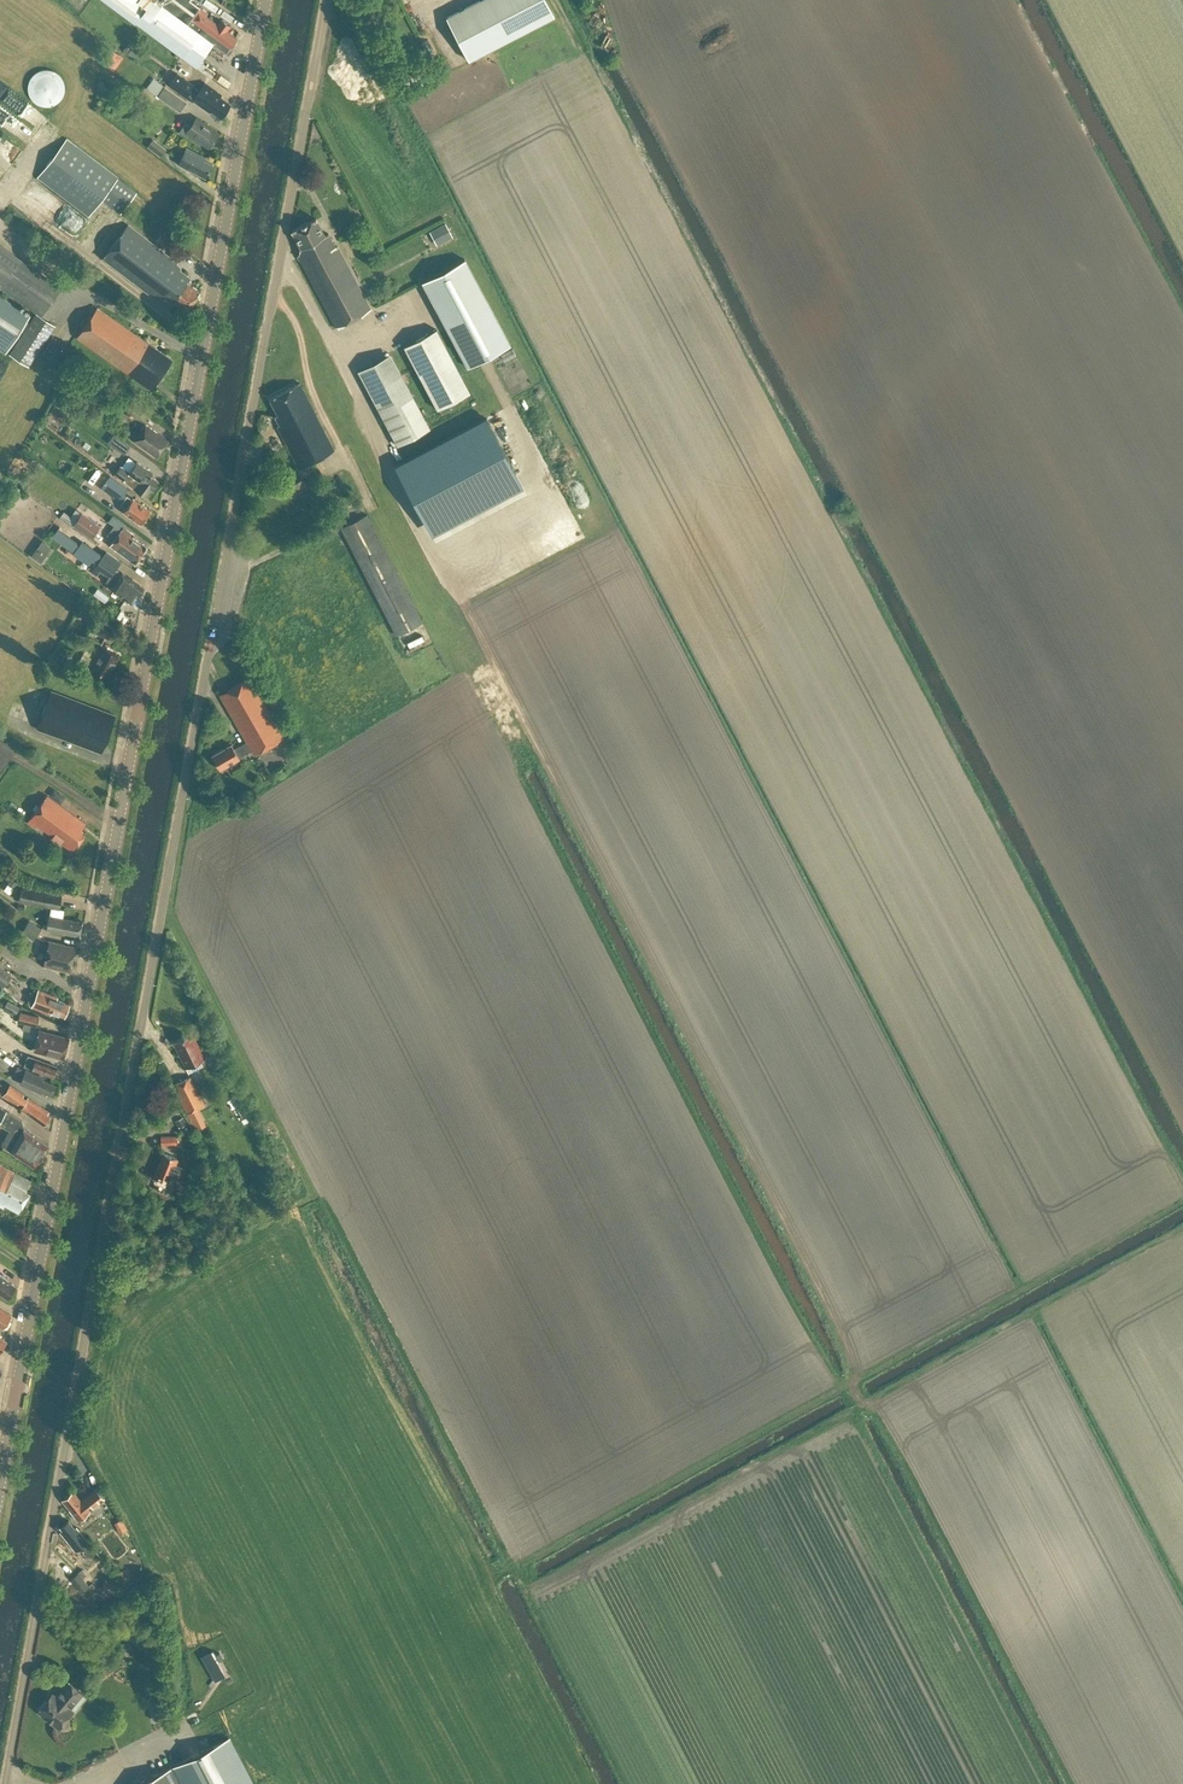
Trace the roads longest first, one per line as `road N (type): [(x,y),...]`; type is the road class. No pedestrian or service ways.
road 1 (unclassified): [(2,1783),(328,0)]
road 2 (tertiary): [(0,1481),(263,0)]

